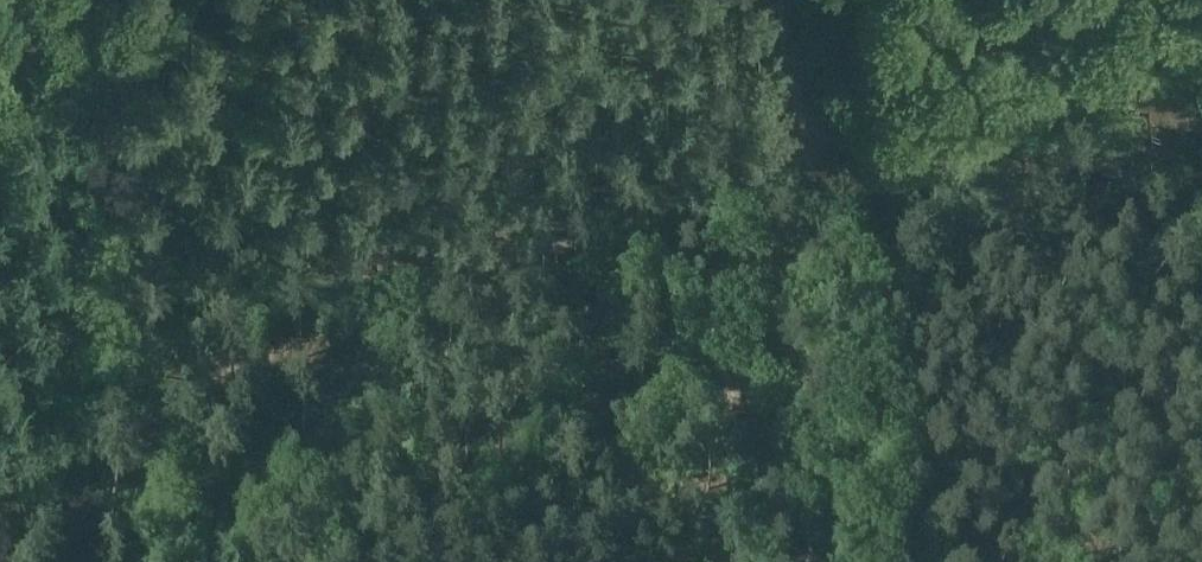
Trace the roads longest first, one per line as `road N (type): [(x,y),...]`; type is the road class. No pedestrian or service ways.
road 1 (track): [(1053,0),(955,141),(921,146),(814,131),(780,142),(389,312),(251,354),(145,407),(0,500)]
road 2 (track): [(872,561),(868,351),(788,0)]
road 3 (track): [(173,561),(116,197),(97,0)]

